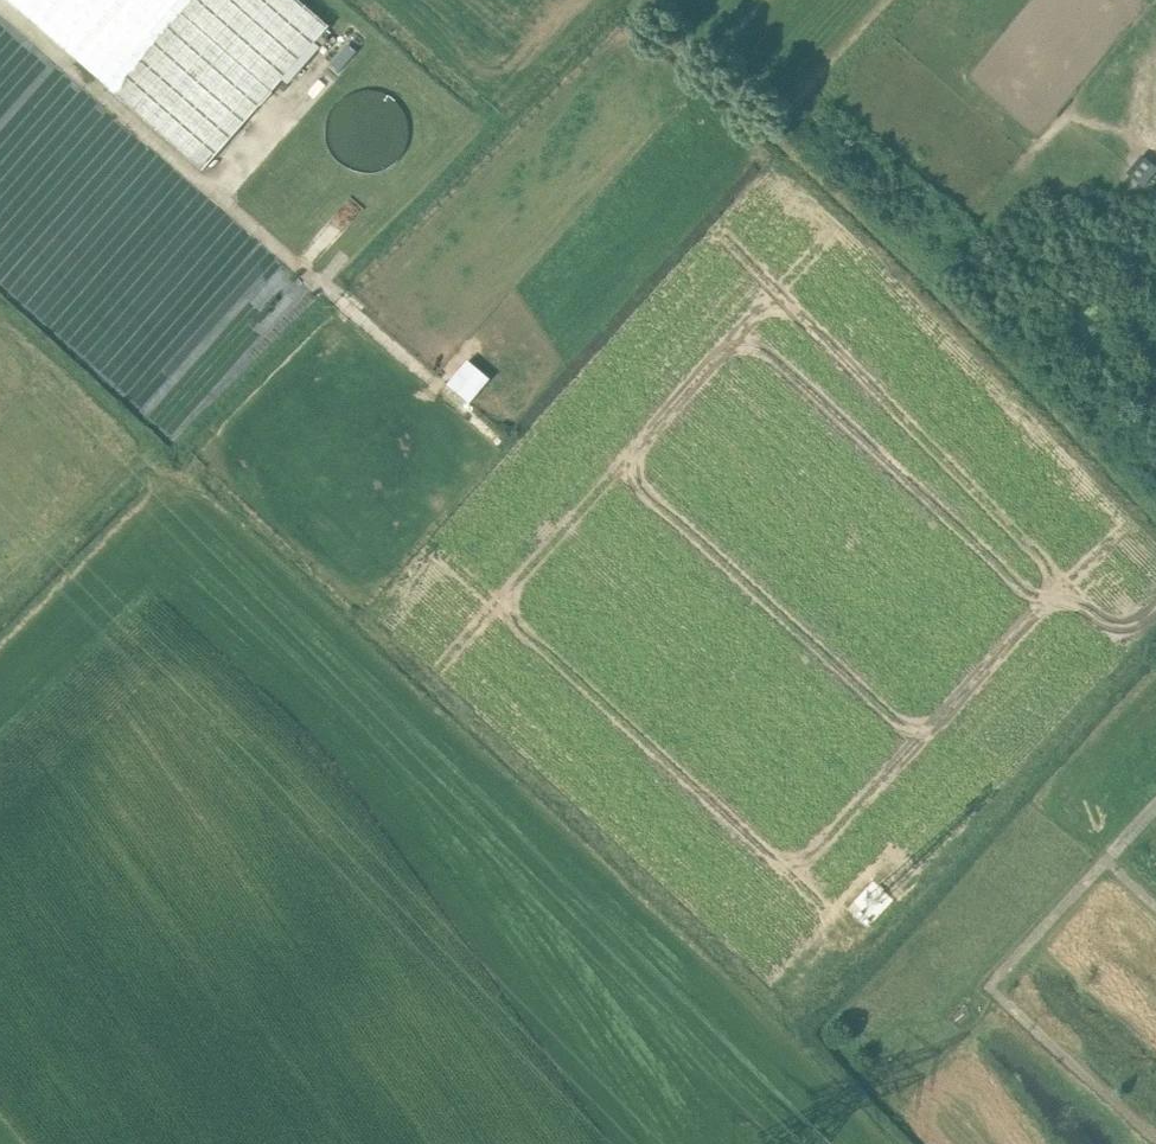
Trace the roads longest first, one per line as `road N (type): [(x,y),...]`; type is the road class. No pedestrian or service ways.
road 1 (track): [(554,488),(0,7)]
road 2 (track): [(1154,1143),(989,991),(1106,864),(1155,910)]
road 3 (track): [(989,991),(929,1054),(1024,1143)]

